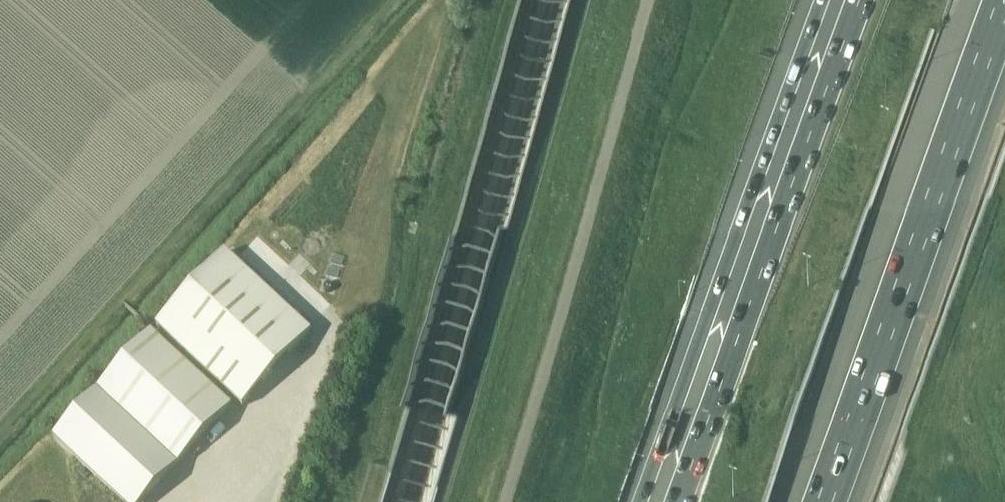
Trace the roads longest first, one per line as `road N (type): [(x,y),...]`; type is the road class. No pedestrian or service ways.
road 1 (track): [(442,0),(335,332),(191,501)]
road 2 (motorway): [(861,0),(681,501)]
road 3 (motorway): [(823,0),(643,501)]
road 4 (motorway): [(828,501),(1004,8)]

